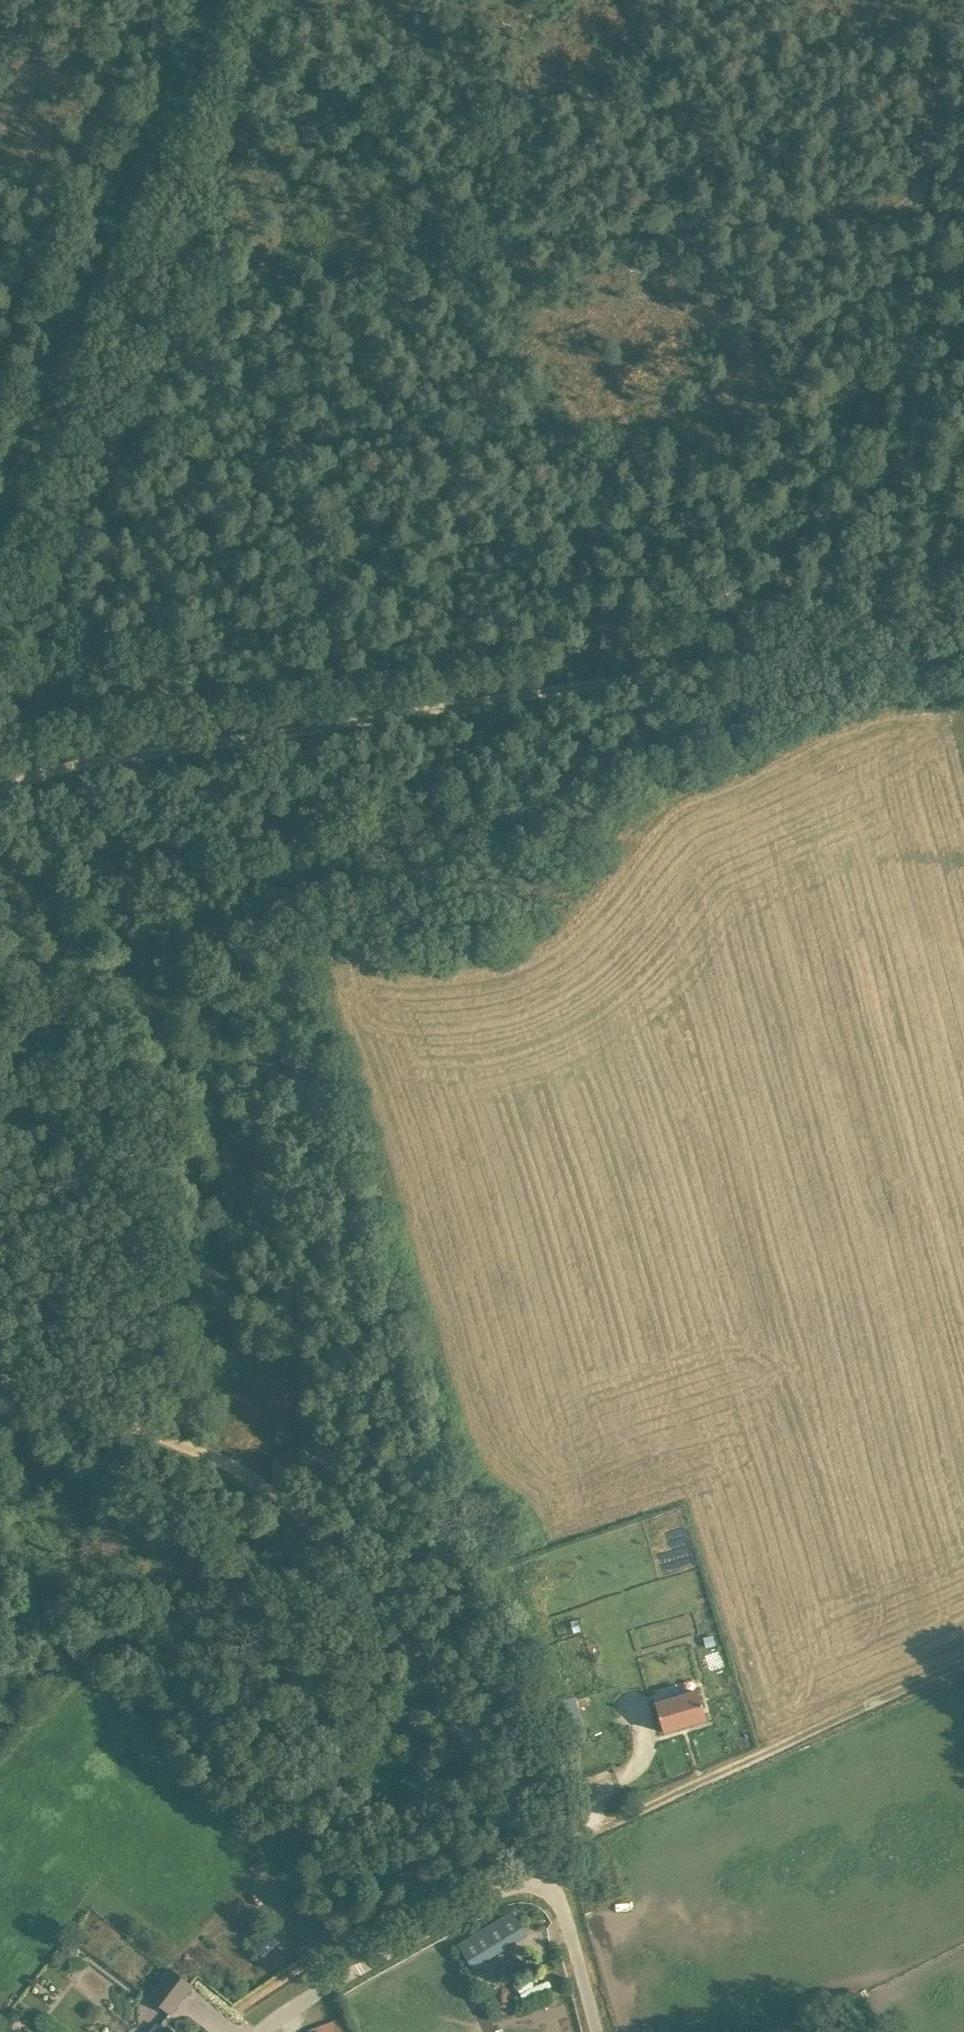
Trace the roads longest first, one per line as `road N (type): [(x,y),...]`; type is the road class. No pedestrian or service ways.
road 1 (track): [(963,606),(0,772)]
road 2 (track): [(228,0),(0,556)]
road 3 (track): [(0,1380),(245,1473),(300,1510),(398,1620)]
road 4 (track): [(543,1866),(572,1841),(963,1664)]
road 5 (unclassified): [(260,2031),(543,1866)]
road 6 (track): [(398,1620),(530,1832),(543,1866)]
road 7 (track): [(946,0),(925,189)]
road 8 (unclassified): [(599,2031),(543,1866)]

